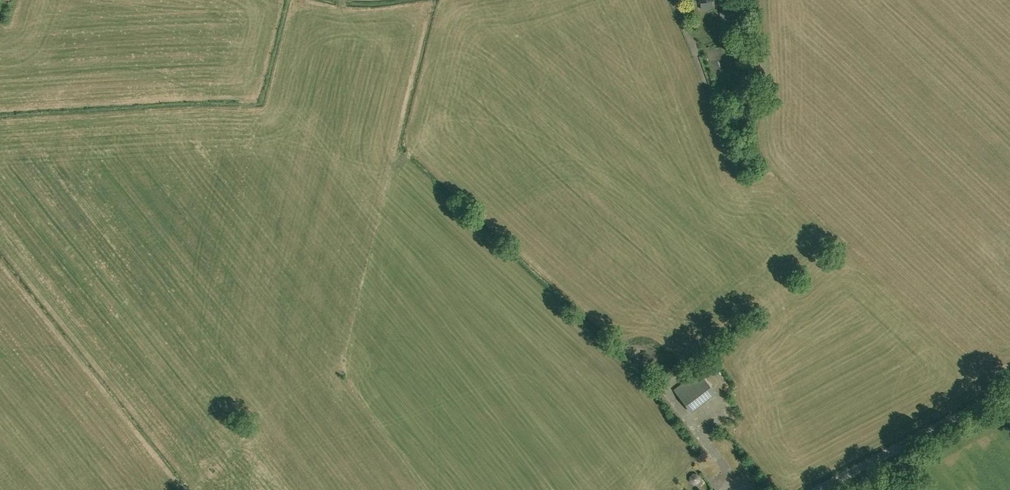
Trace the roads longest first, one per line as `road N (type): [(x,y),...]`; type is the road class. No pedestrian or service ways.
road 1 (unclassified): [(818,489),(1009,388)]

